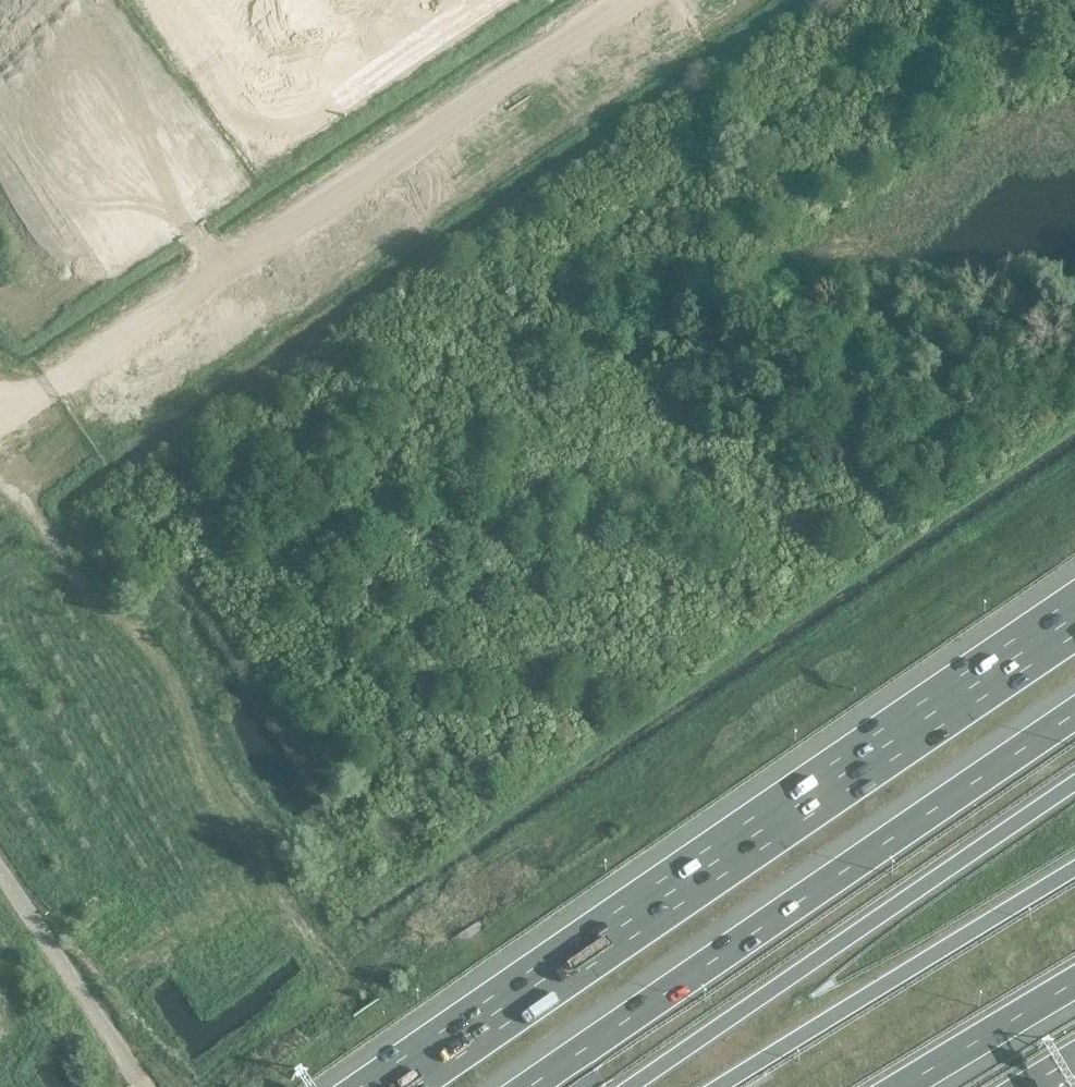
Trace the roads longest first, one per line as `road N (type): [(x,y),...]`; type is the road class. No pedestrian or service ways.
road 1 (motorway): [(1074,611),(389,1086)]
road 2 (unclassified): [(0,400),(51,385),(625,0)]
road 3 (motorway): [(1074,716),(529,1086)]
road 4 (motorway): [(629,1086),(1074,784)]
road 5 (motorway): [(715,1086),(1074,867)]
road 6 (track): [(220,272),(174,191),(203,98),(306,18),(376,0)]
road 7 (motorway): [(903,1086),(1074,980)]

